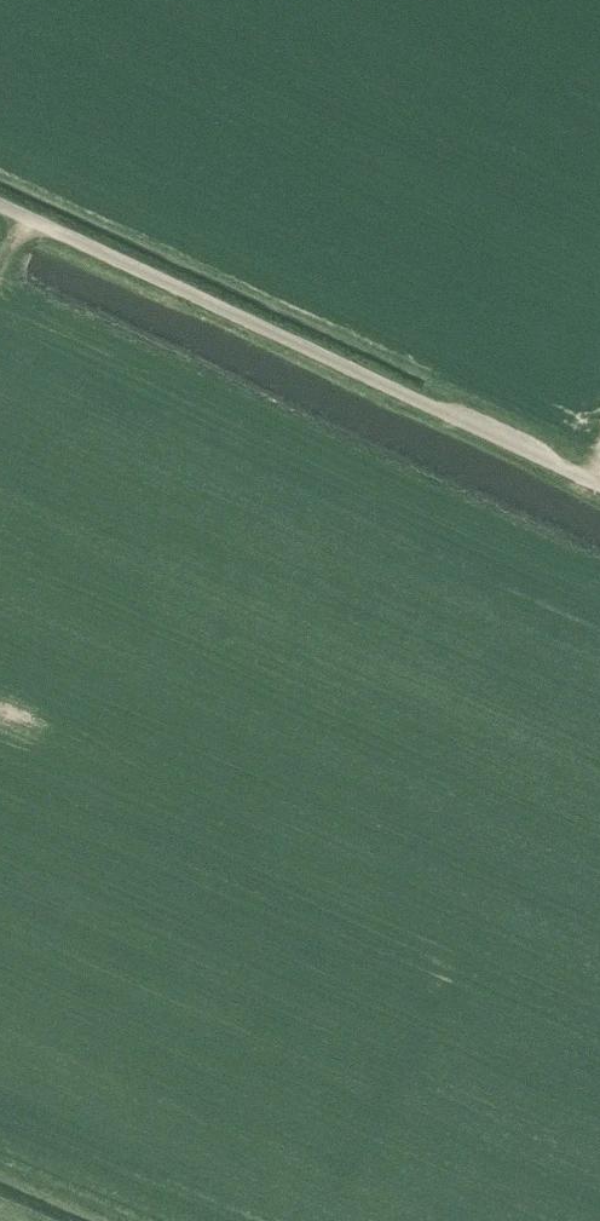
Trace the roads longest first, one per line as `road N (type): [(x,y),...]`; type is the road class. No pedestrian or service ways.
road 1 (unclassified): [(599,487),(0,206)]

